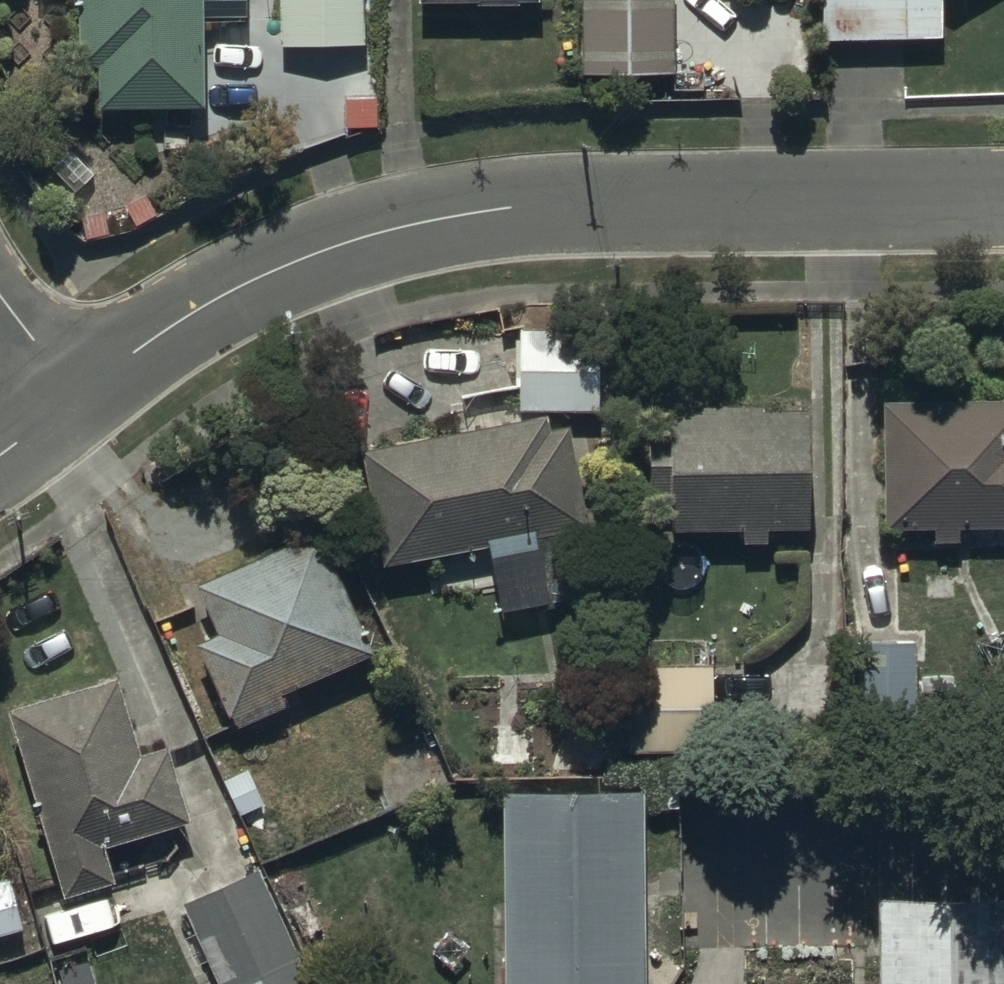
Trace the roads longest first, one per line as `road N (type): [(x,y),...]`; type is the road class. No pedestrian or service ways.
road 1 (residential): [(74,395),(255,280),(389,229),(523,206),(1003,200)]
road 2 (residential): [(0,296),(74,395)]

